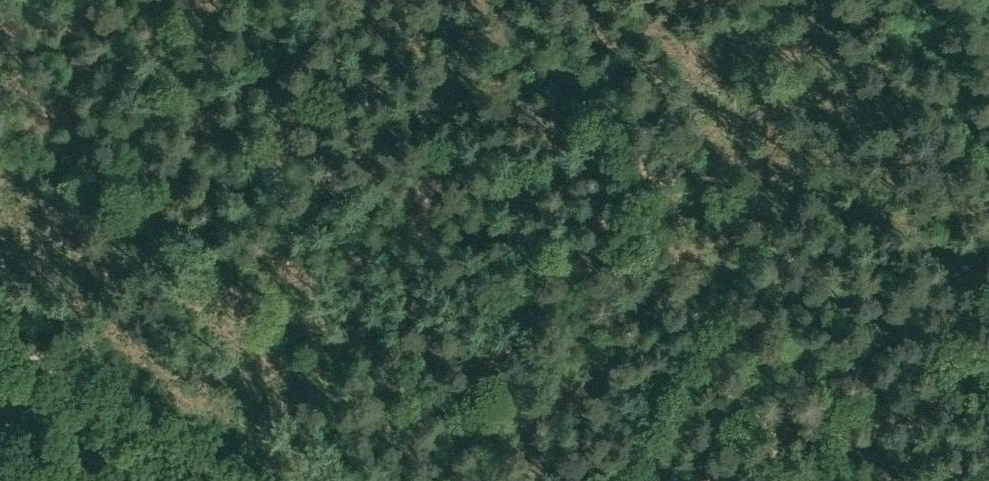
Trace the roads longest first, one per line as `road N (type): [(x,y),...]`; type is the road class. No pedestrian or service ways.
road 1 (track): [(235,480),(0,331)]

